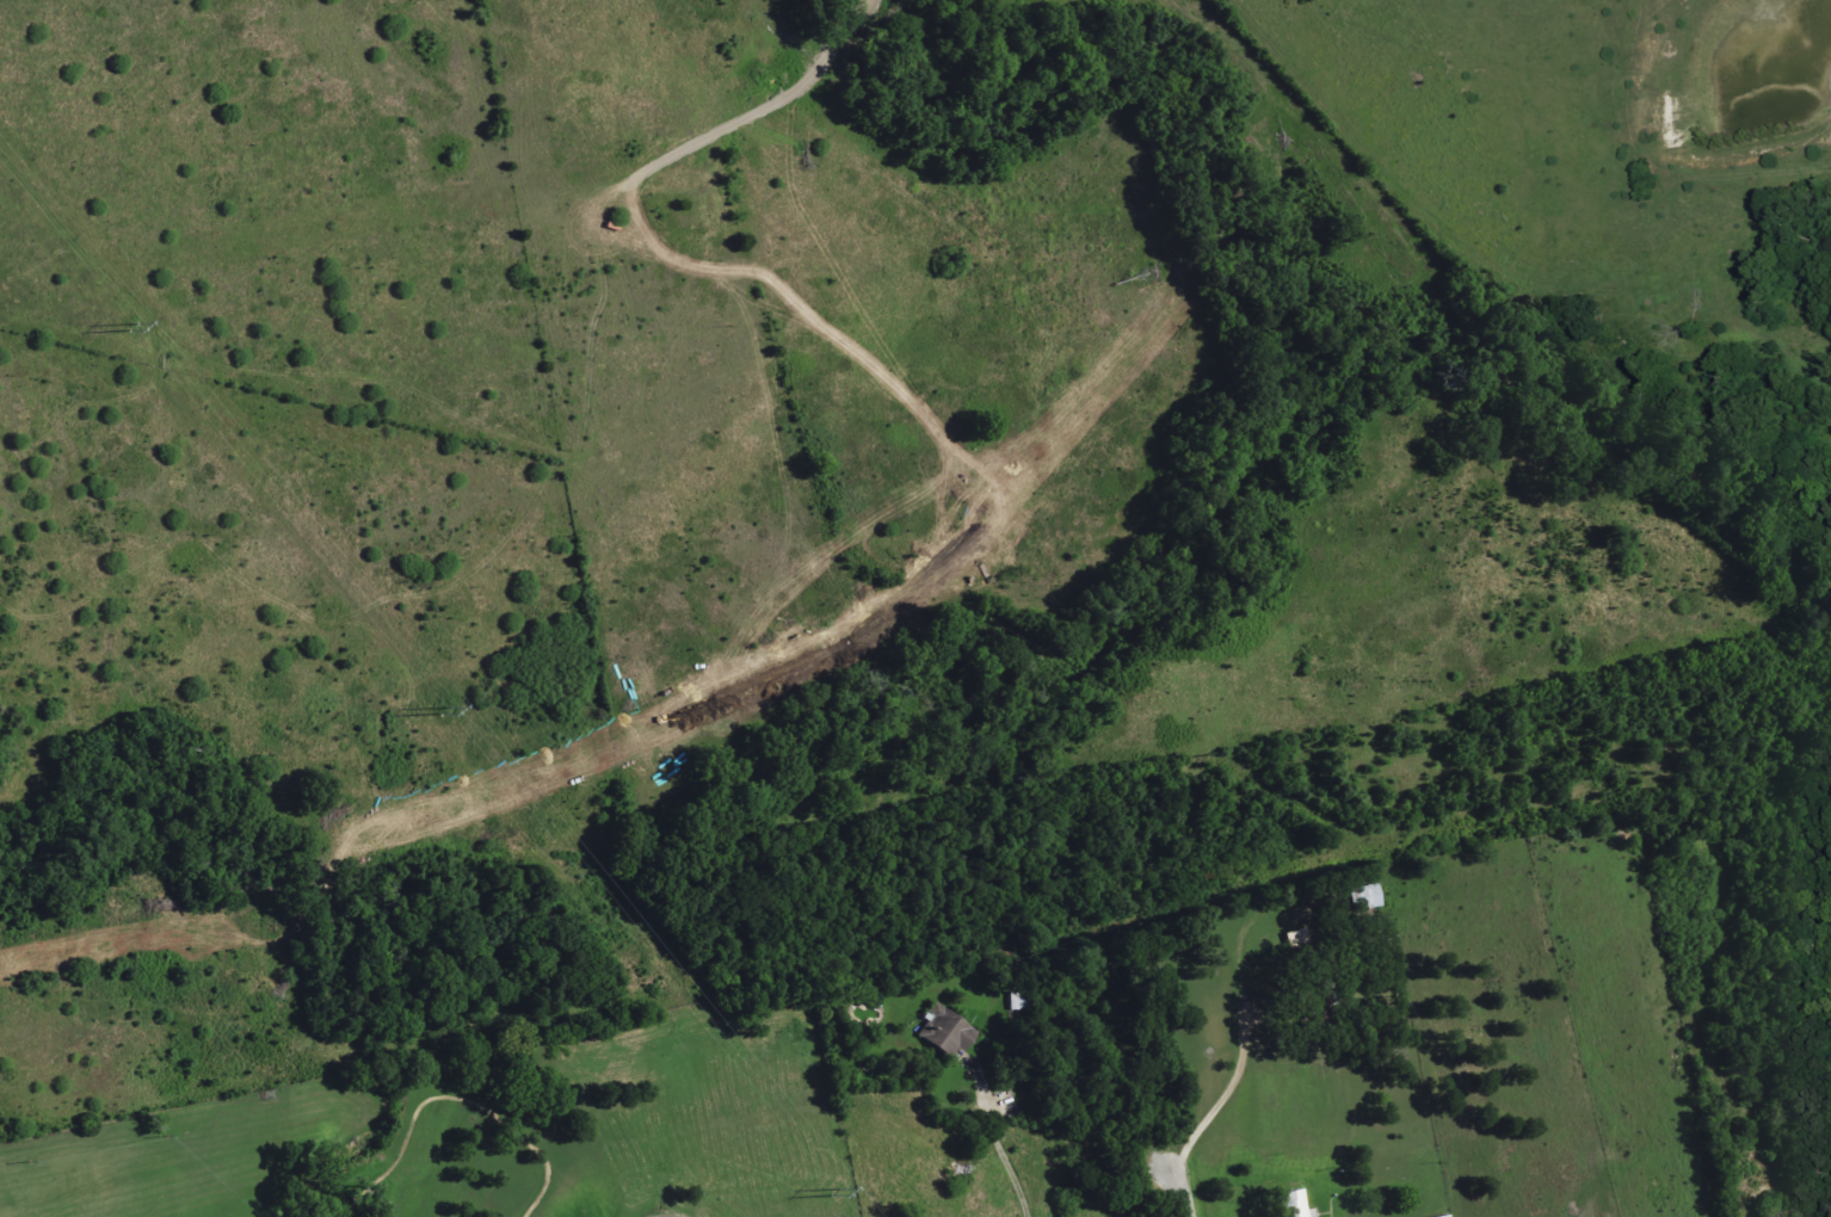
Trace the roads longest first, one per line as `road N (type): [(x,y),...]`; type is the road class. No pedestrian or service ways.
road 1 (residential): [(1333,913),(1263,915),(1244,933),(1249,1050),(1238,1083),(1186,1159),(1192,1216)]

